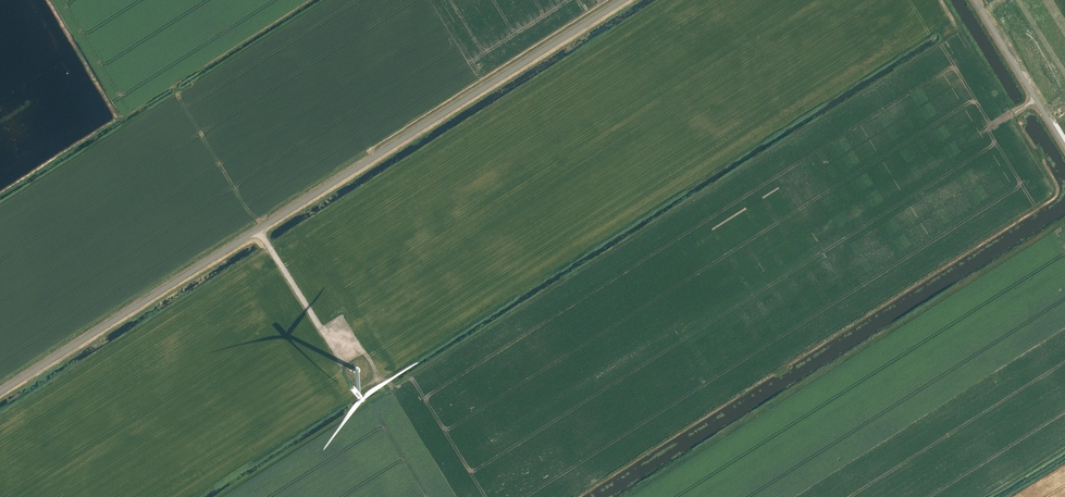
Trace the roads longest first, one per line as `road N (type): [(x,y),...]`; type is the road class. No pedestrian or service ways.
road 1 (unclassified): [(0,391),(623,0)]
road 2 (unclassified): [(1064,147),(975,0)]

